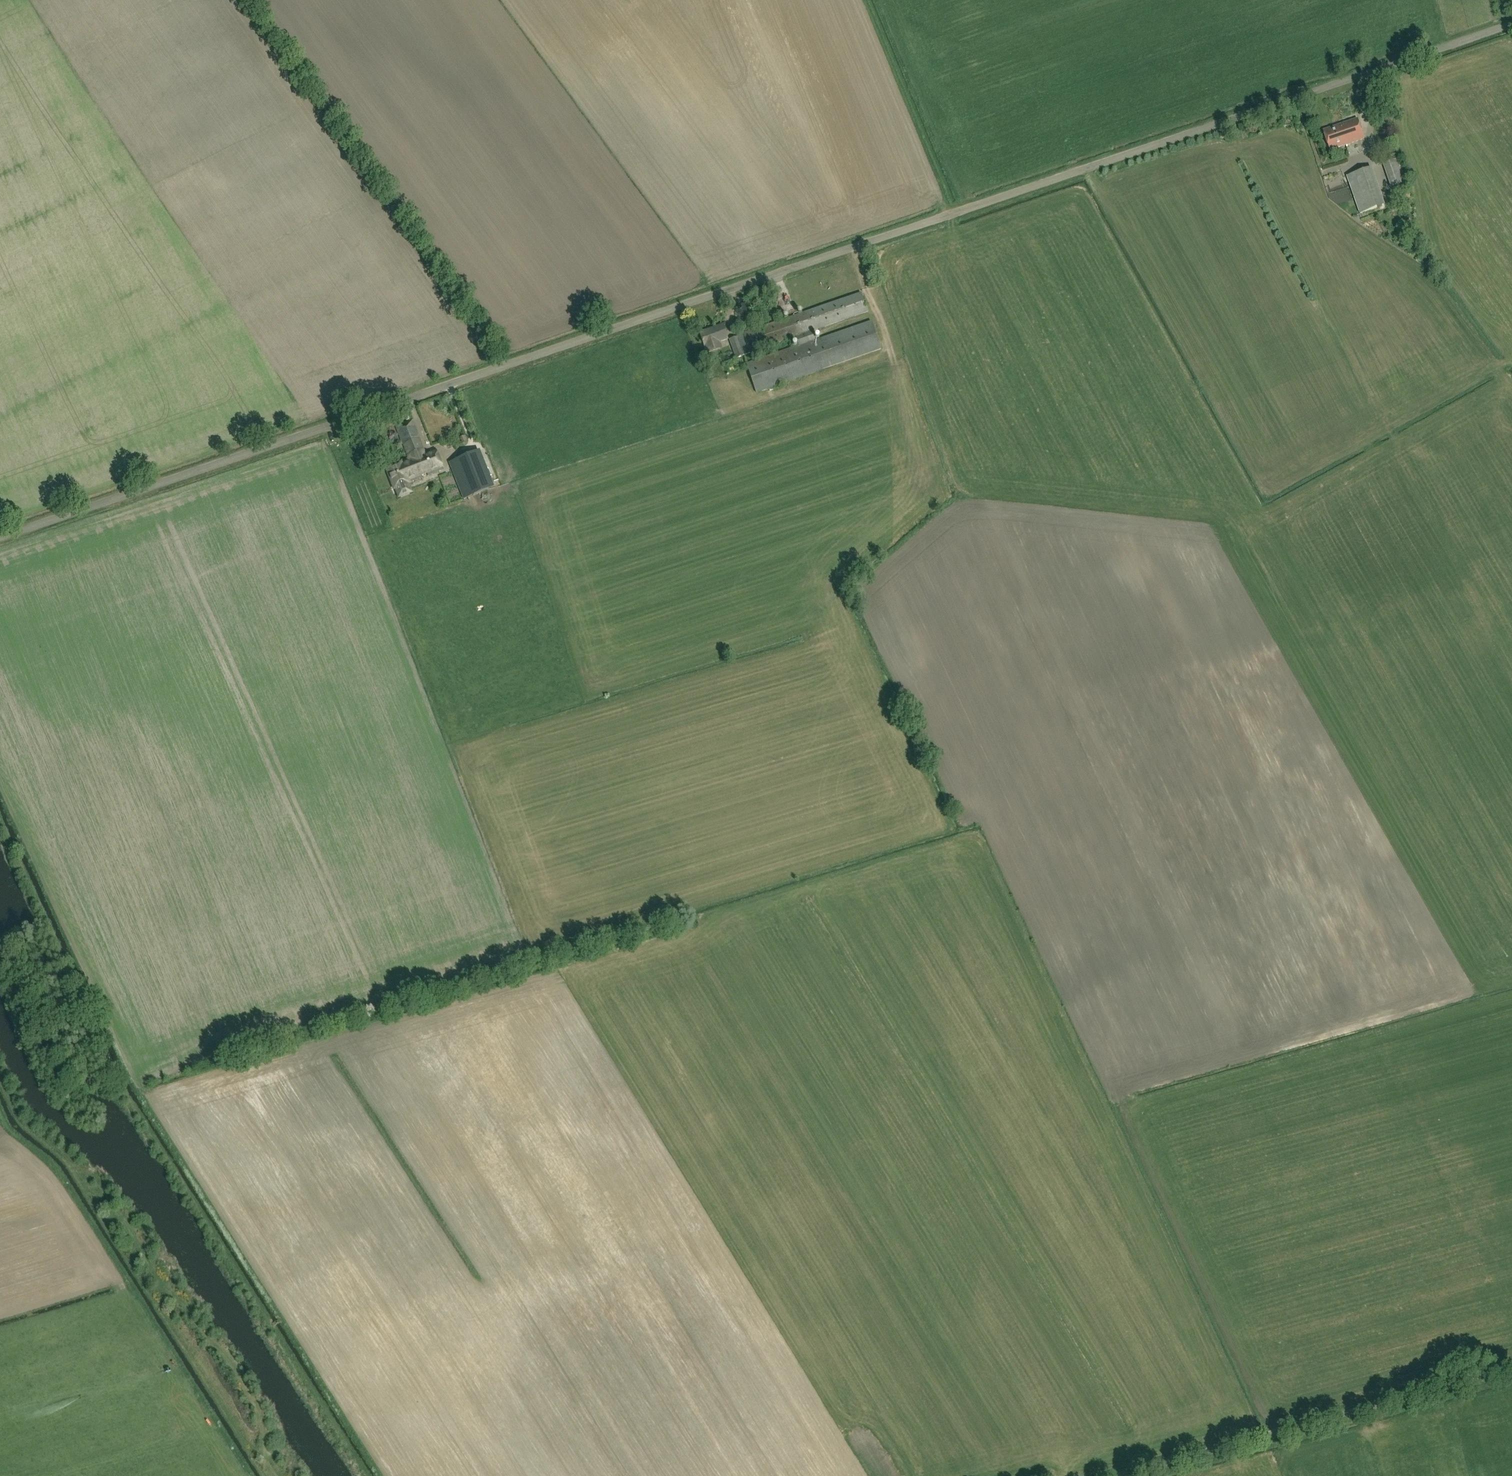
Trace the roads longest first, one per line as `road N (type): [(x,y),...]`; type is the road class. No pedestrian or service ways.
road 1 (unclassified): [(0,538),(1511,24)]
road 2 (unclassified): [(1116,1475),(1511,1368)]

